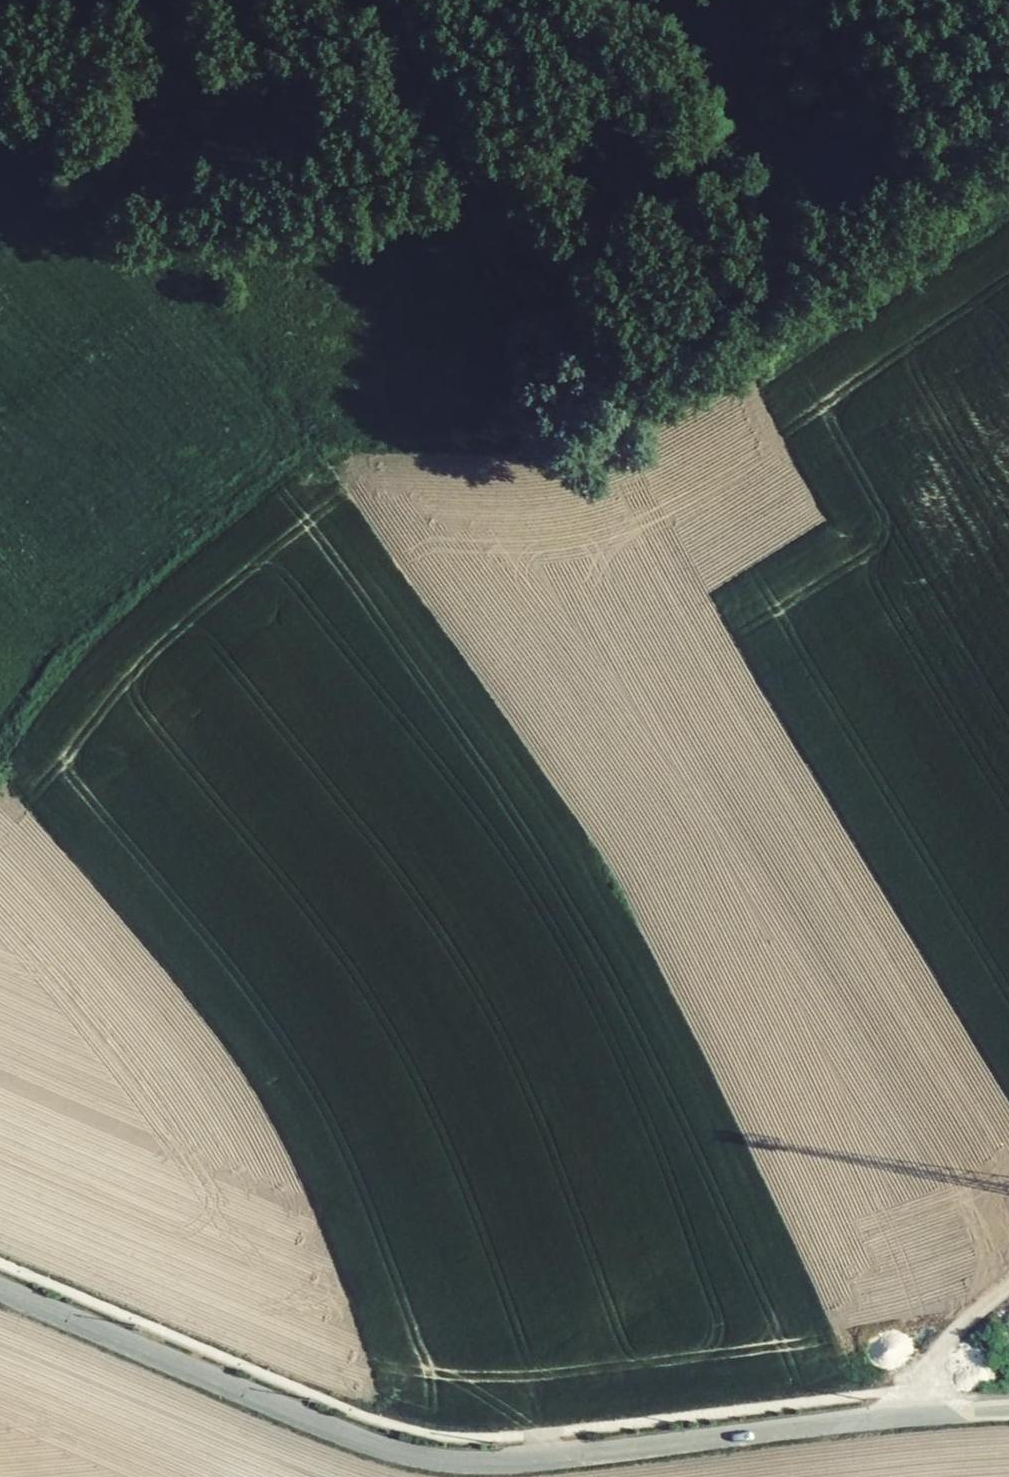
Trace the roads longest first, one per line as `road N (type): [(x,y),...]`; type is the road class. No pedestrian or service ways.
road 1 (unclassified): [(973,1413),(519,1464),(433,1461),(345,1436),(0,1291)]
road 2 (track): [(1008,1288),(948,1340),(918,1387)]

